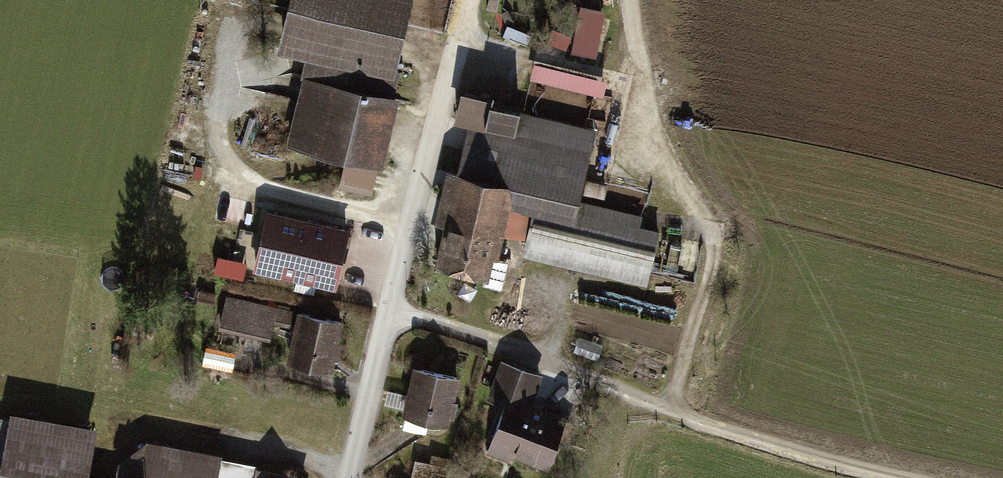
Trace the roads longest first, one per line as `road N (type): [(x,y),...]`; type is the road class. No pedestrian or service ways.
road 1 (track): [(396,309),(672,415),(904,477)]
road 2 (residential): [(354,477),(464,32)]
road 3 (track): [(630,0),(658,157),(711,231),(714,249),(672,415)]
road 4 (track): [(229,31),(218,114),(229,166),(249,185),(285,199),(416,226)]

